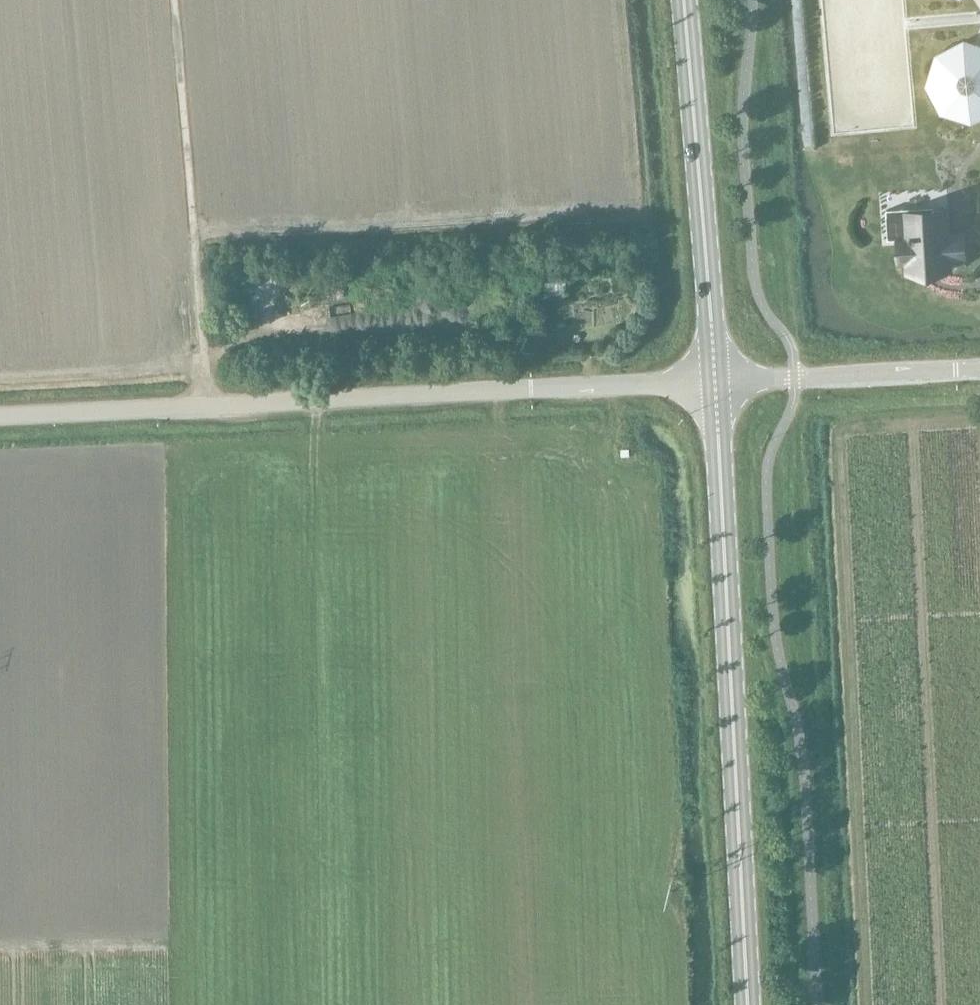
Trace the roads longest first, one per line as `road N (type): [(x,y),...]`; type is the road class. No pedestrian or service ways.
road 1 (unclassified): [(0,427),(716,383)]
road 2 (tertiary): [(749,1004),(716,383)]
road 3 (tertiary): [(716,383),(683,0)]
road 4 (unclassified): [(716,383),(979,375)]

